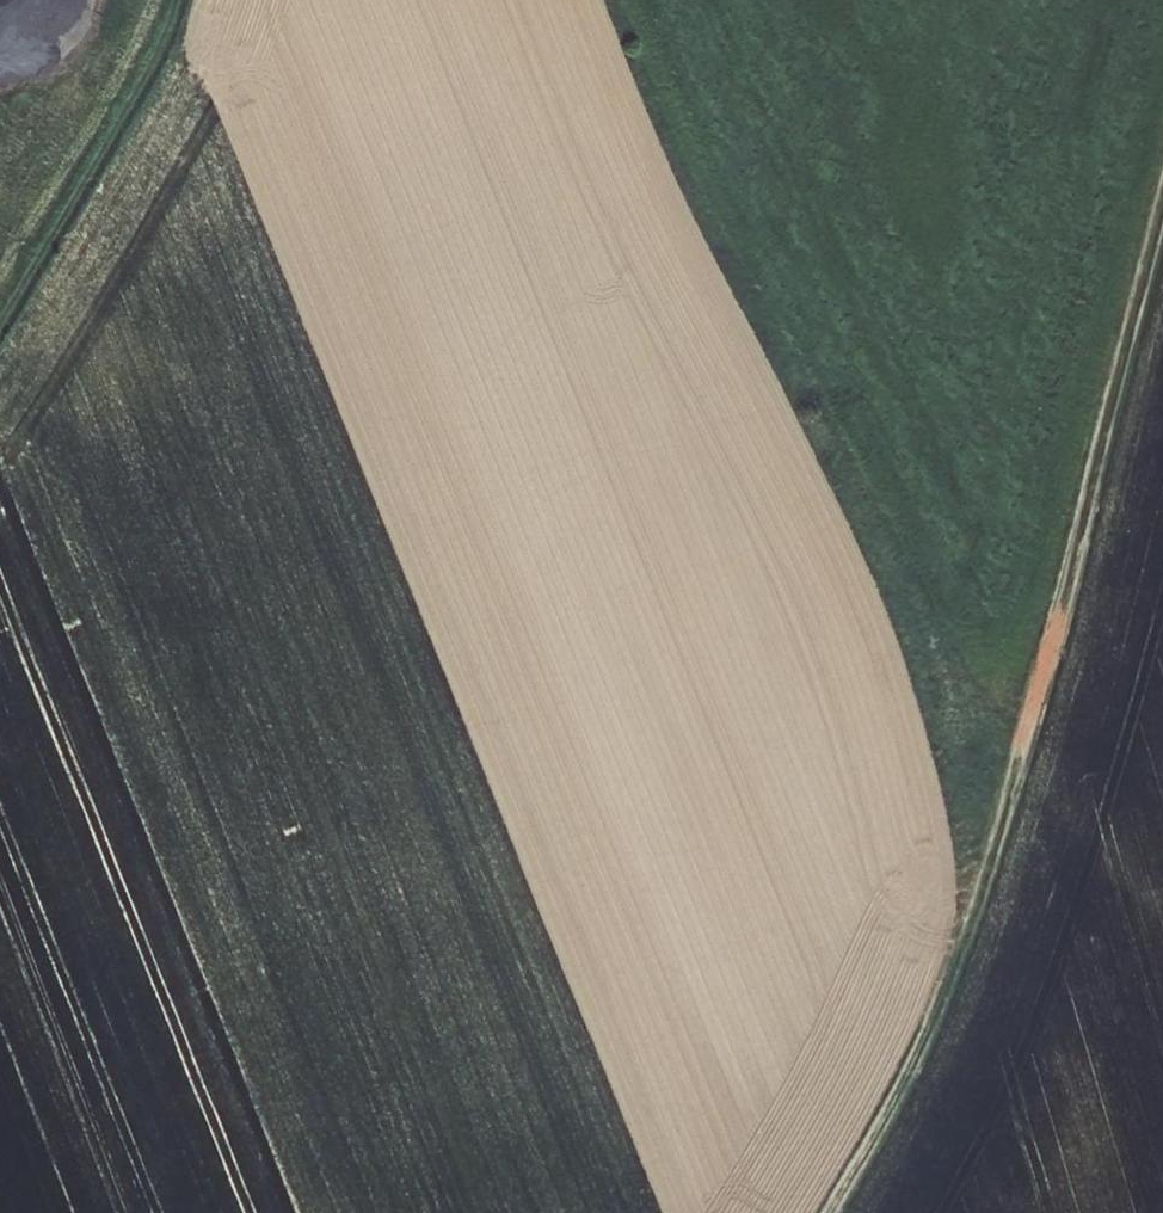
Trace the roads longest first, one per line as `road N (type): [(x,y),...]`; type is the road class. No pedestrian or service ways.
road 1 (track): [(821,1212),(883,1115),(989,818),(1162,119)]

